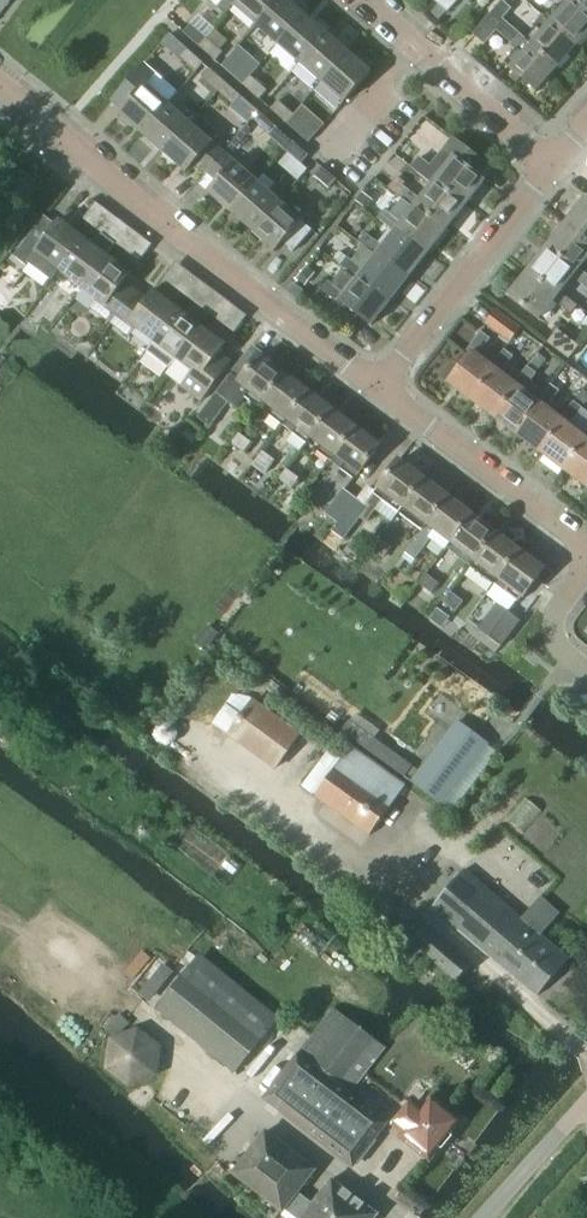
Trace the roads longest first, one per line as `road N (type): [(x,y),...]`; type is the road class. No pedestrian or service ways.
road 1 (residential): [(384,390),(0,86)]
road 2 (residential): [(384,390),(548,166)]
road 3 (residential): [(586,552),(384,390)]
road 4 (residential): [(548,166),(373,0)]
road 5 (unclassified): [(481,1217),(586,1100)]
road 6 (residential): [(586,672),(554,633),(559,606),(586,565)]

